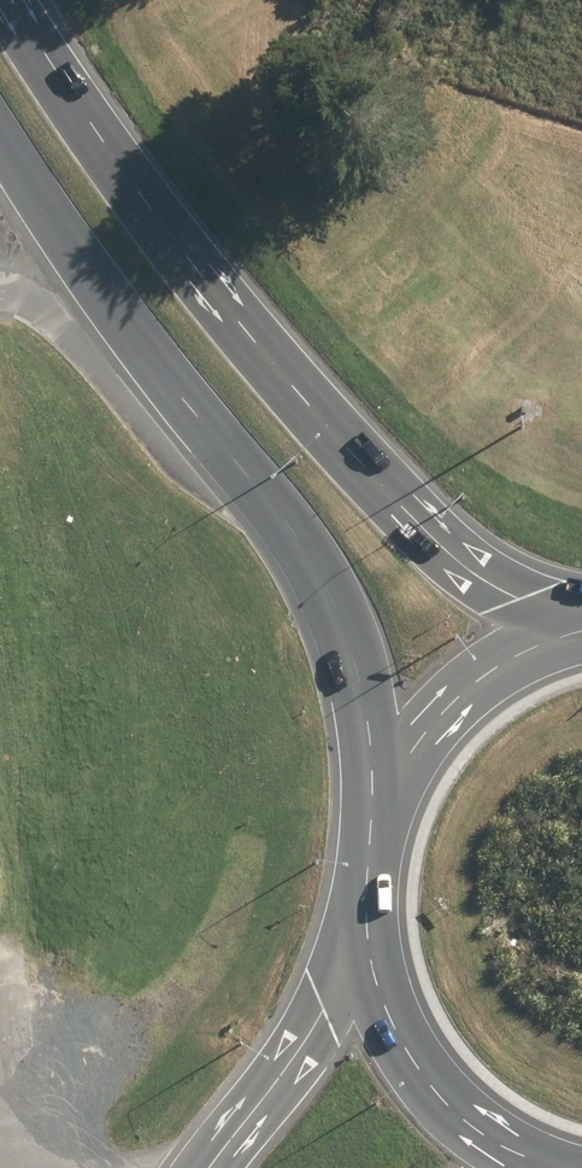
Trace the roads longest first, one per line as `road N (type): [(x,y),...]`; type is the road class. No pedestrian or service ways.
road 1 (primary): [(11,0),(333,439),(442,551),(492,583),(581,615)]
road 2 (primary): [(370,797),(336,632),(305,561),(130,328),(0,121)]
road 3 (primary): [(538,1167),(474,1132),(431,1094),(376,1000),(360,930)]
road 4 (secondary): [(207,1167),(323,1008),(360,930)]
road 5 (primary): [(370,797),(419,736),(500,663),(581,636)]
road 6 (primary): [(360,930),(370,797)]

